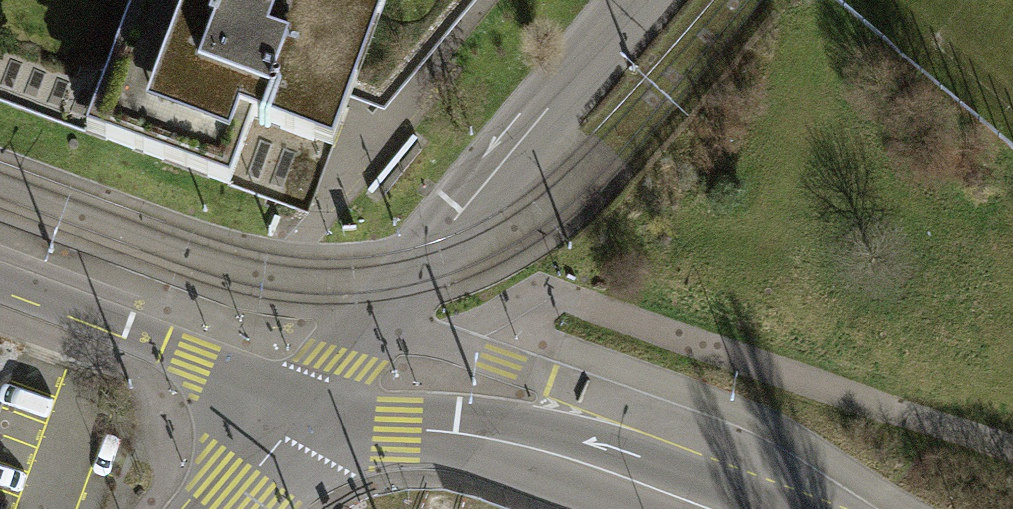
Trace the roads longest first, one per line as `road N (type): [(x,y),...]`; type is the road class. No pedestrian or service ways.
road 1 (tertiary): [(313,399),(641,0)]
road 2 (secondary): [(708,508),(538,450),(388,424),(313,399)]
road 3 (tertiary): [(0,283),(313,399)]
road 4 (secondary): [(224,508),(313,399)]

